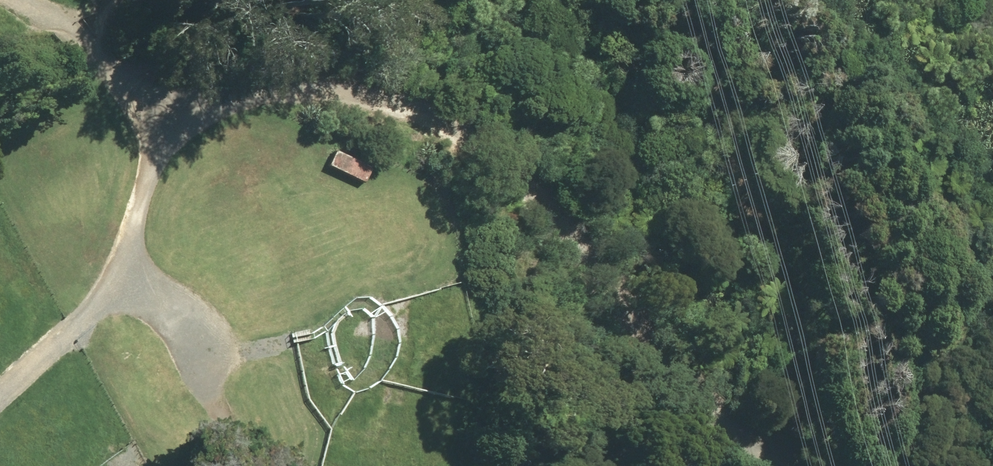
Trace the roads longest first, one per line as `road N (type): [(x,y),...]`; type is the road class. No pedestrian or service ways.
road 1 (track): [(164,114),(295,96),(368,104),(448,133),(759,419),(769,440)]
road 2 (track): [(164,114),(128,277),(0,393)]
road 3 (track): [(128,277),(165,299),(201,342),(227,426)]
road 4 (track): [(22,0),(96,43),(164,114)]

